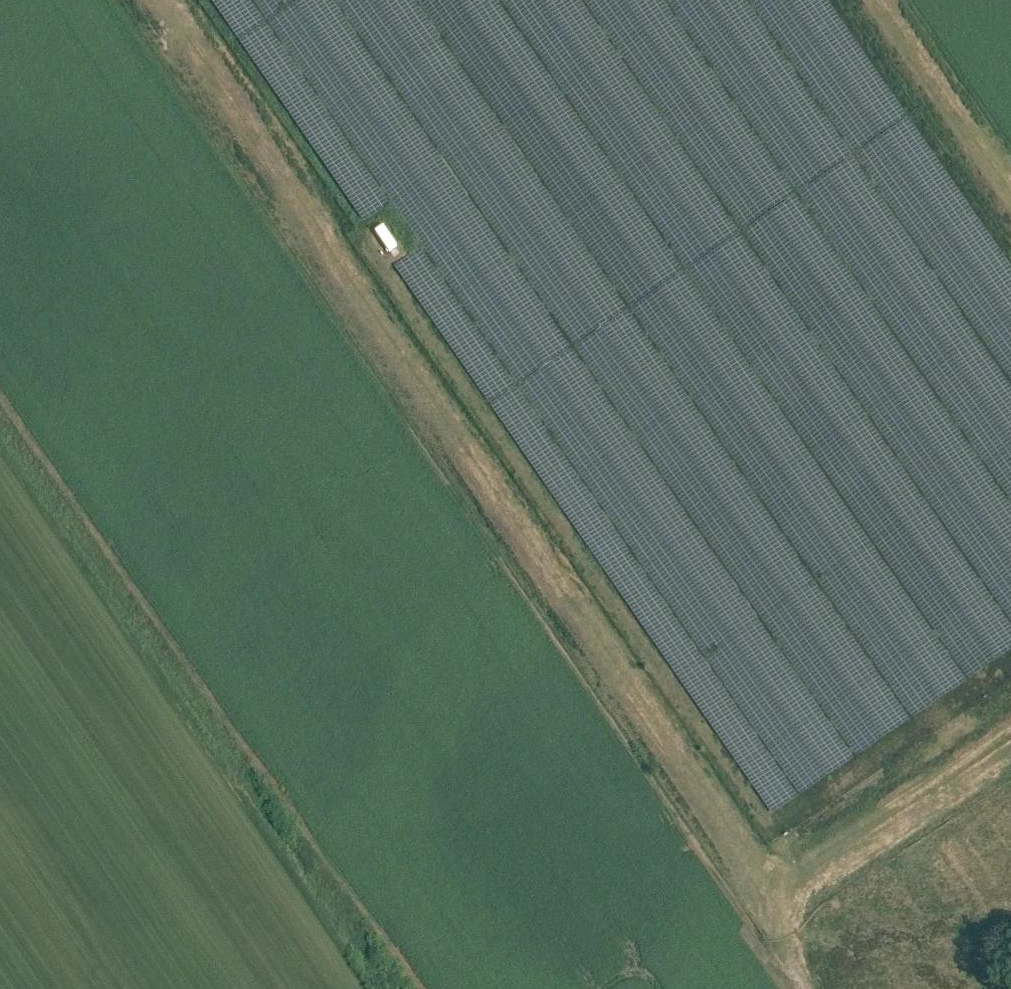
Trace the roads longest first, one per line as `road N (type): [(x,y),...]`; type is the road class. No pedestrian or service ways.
road 1 (track): [(804,988),(777,944),(790,881),(1010,731)]
road 2 (track): [(1010,196),(876,0)]

